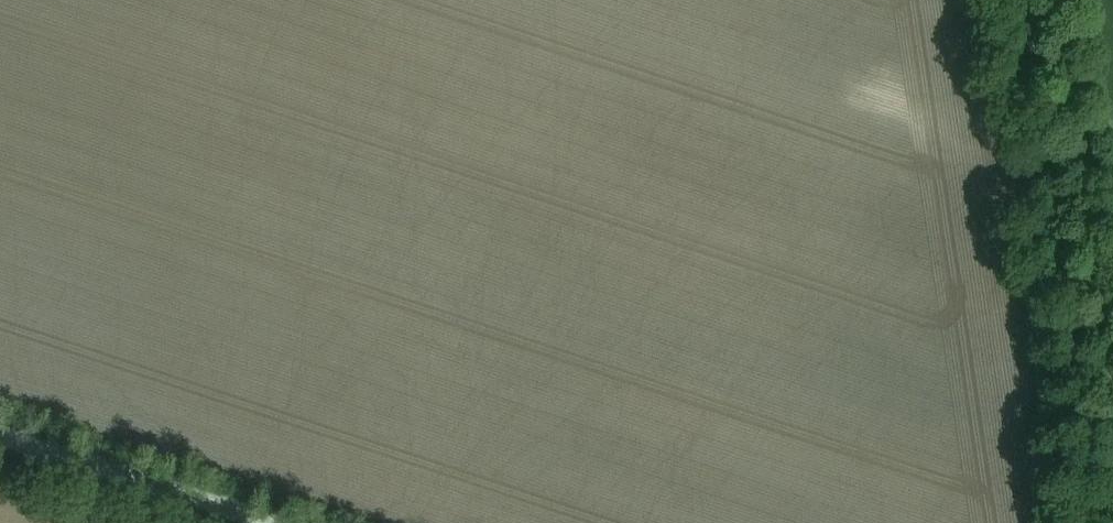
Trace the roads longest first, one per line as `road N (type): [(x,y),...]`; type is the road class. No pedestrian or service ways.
road 1 (unclassified): [(1041,0),(1112,506)]

